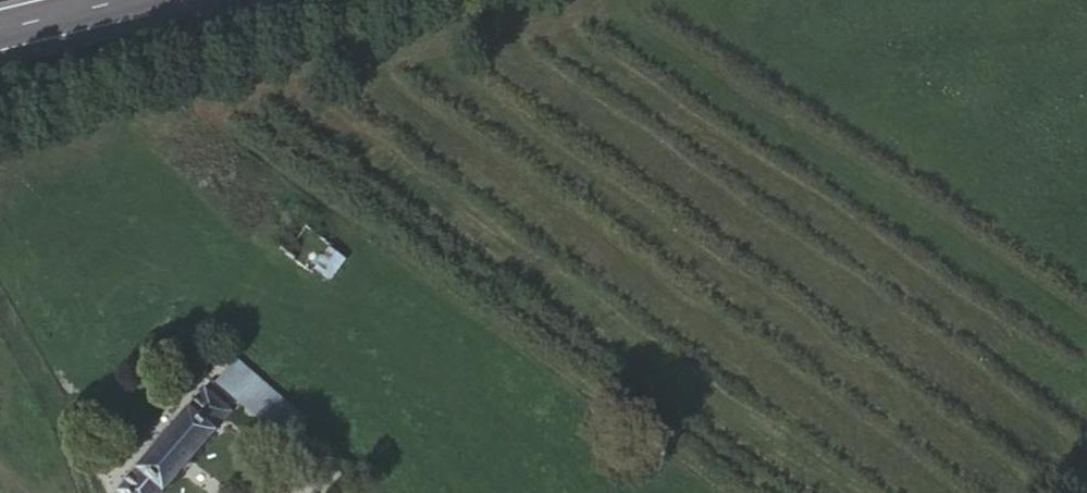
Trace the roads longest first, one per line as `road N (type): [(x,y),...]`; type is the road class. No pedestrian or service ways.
road 1 (motorway): [(0,35),(154,0)]

